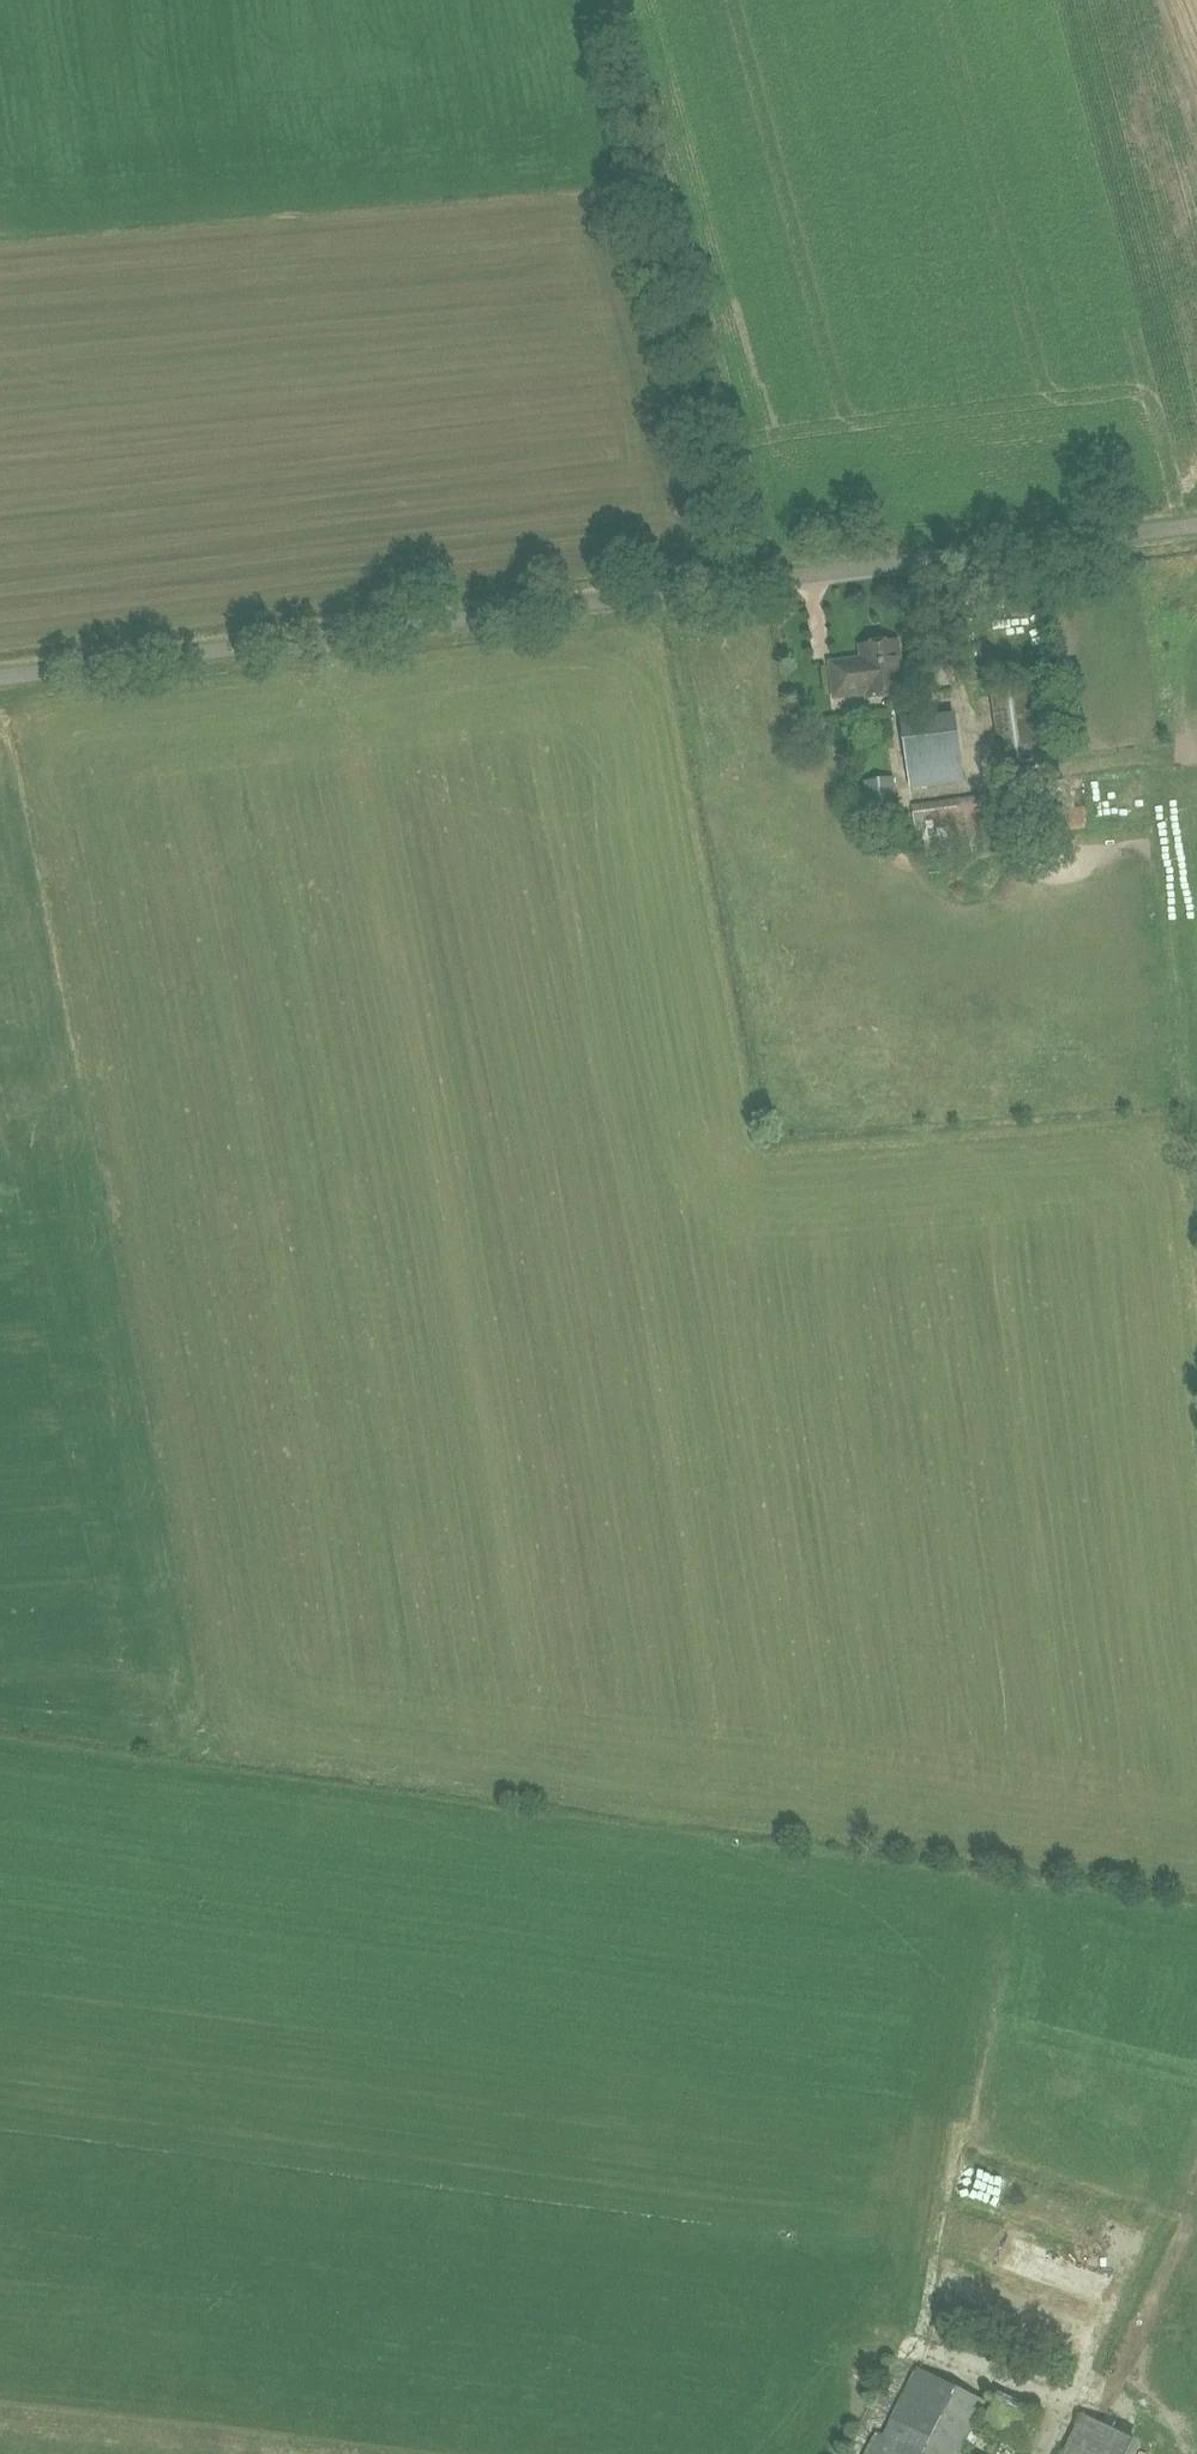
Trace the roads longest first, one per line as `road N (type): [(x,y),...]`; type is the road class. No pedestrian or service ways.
road 1 (unclassified): [(1196,524),(0,680)]

